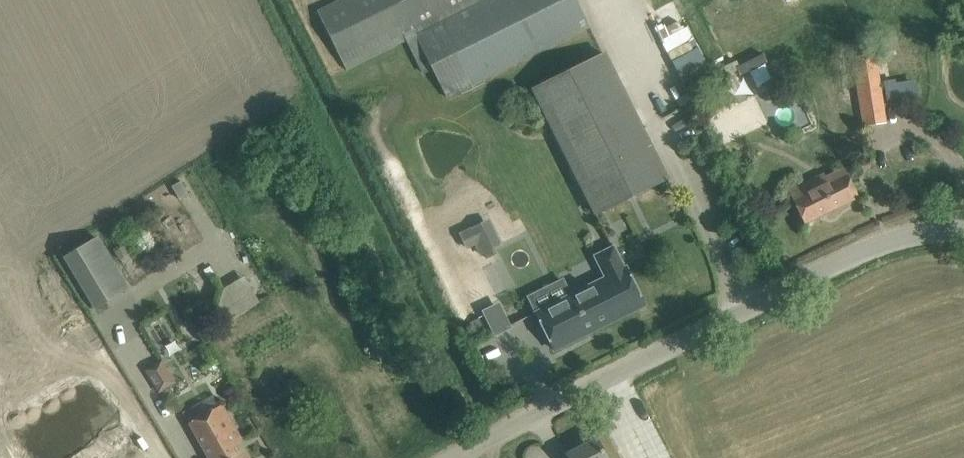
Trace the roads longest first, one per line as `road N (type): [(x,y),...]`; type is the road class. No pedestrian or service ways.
road 1 (unclassified): [(963,236),(929,235),(830,264),(472,457)]

